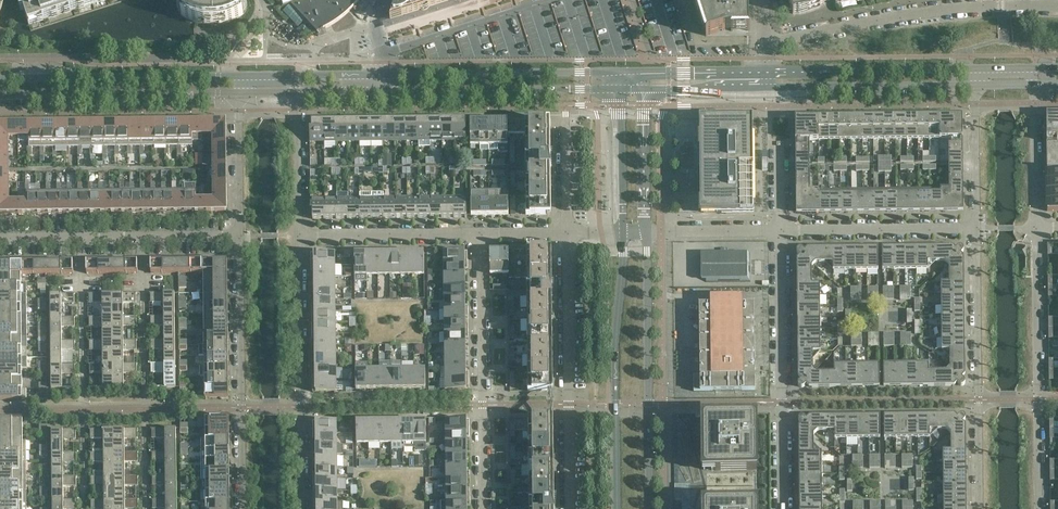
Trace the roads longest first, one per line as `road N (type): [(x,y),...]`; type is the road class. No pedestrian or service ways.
road 1 (residential): [(766,44),(930,11),(1057,5)]
road 2 (residential): [(1040,508),(1035,225)]
road 3 (residential): [(976,226),(978,508)]
road 4 (residential): [(782,508),(782,230)]
road 5 (residential): [(570,508),(566,231)]
road 6 (tertiary): [(649,508),(646,231)]
road 7 (tertiary): [(623,232),(616,508)]
road 8 (residential): [(483,508),(477,233)]
road 9 (residential): [(303,508),(303,237)]
road 10 (residential): [(241,238),(243,508)]
road 11 (tertiary): [(632,72),(382,76)]
road 12 (tertiary): [(0,96),(239,93)]
road 13 (tertiary): [(383,93),(621,89)]
road 14 (tertiary): [(238,77),(0,78)]
road 15 (tertiary): [(976,69),(767,70)]
road 16 (tertiary): [(767,89),(975,87)]
road 17 (residential): [(782,230),(976,226)]
road 18 (residential): [(303,237),(477,233)]
road 19 (residential): [(239,93),(241,238)]
road 20 (residential): [(303,237),(299,93)]
road 21 (tertiary): [(621,89),(623,232)]
road 22 (tertiary): [(646,231),(642,89)]
road 23 (residential): [(975,87),(976,226)]
road 24 (residential): [(1035,225),(1035,86)]
road 25 (residential): [(646,231),(782,230)]
road 26 (tertiary): [(767,70),(632,72)]
road 27 (tertiary): [(642,89),(767,89)]

